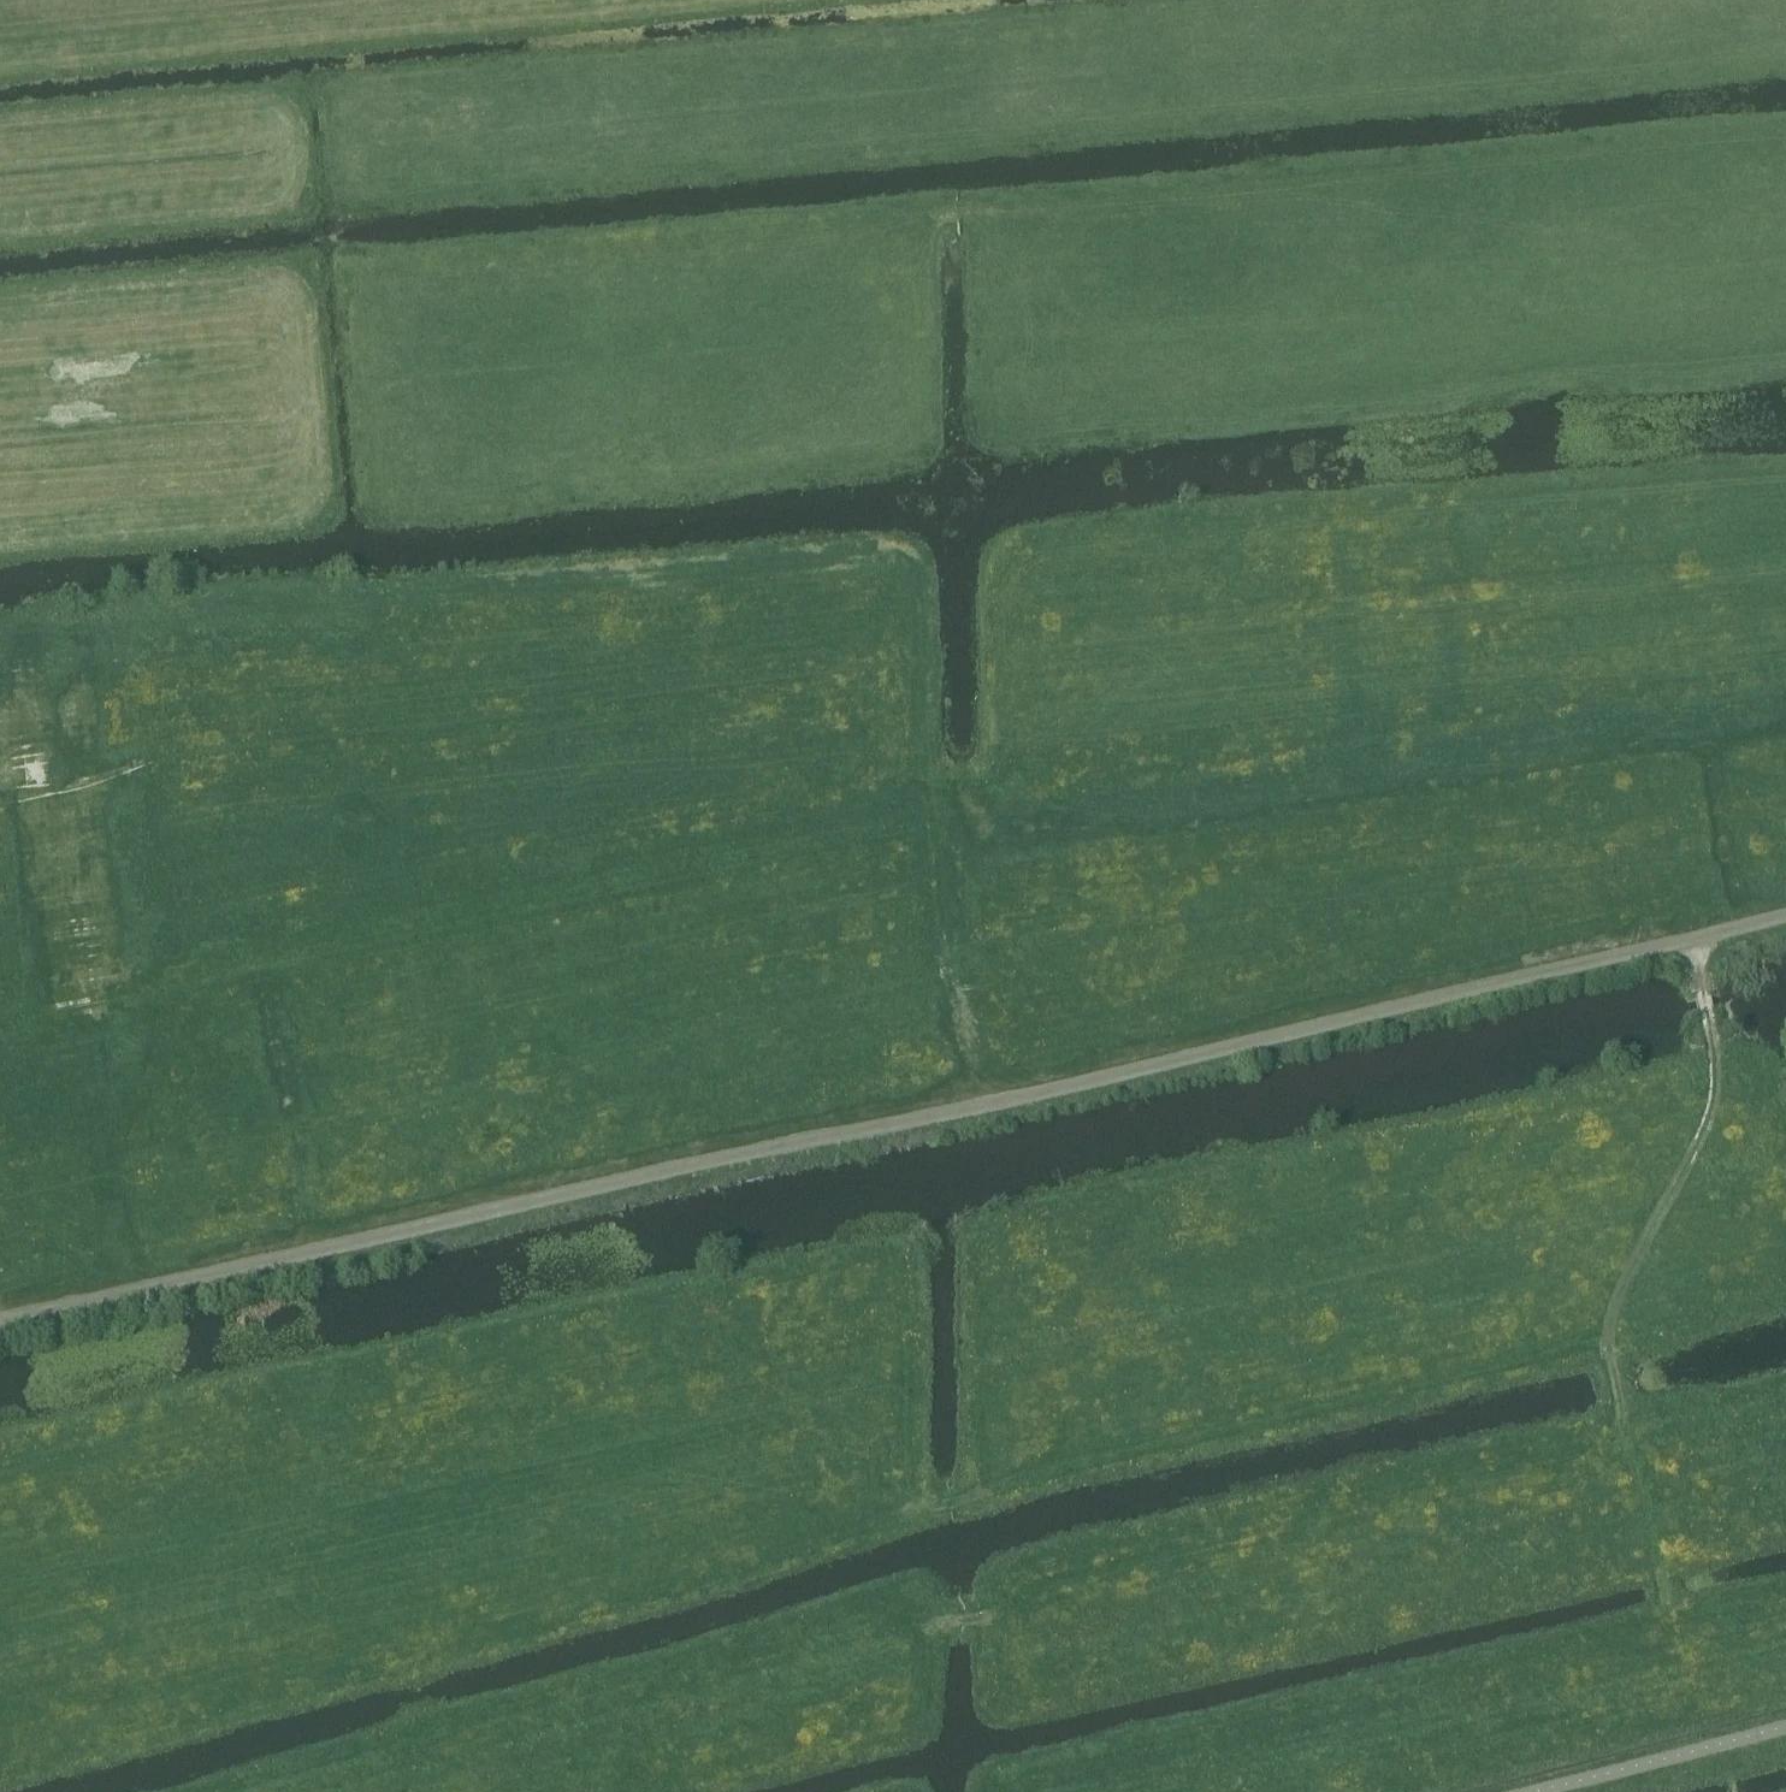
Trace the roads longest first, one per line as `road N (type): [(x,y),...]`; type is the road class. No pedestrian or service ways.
road 1 (track): [(1690,942),(0,1324)]
road 2 (track): [(1619,1406),(1609,1314),(1709,1119),(1714,1078),(1690,942)]

